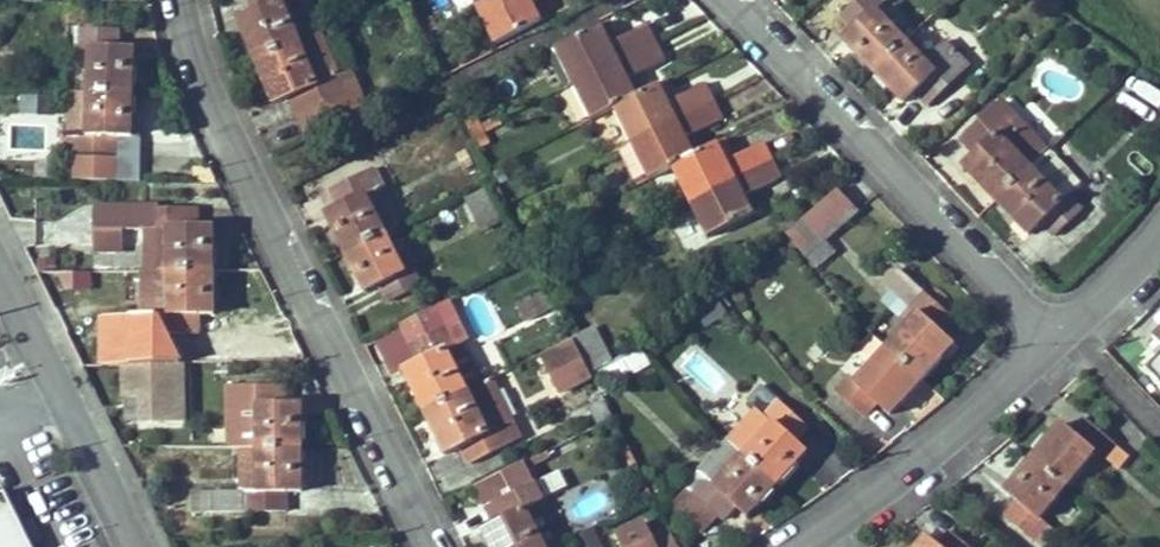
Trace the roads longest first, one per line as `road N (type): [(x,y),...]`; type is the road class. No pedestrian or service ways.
road 1 (residential): [(181,0),(187,39),(427,546)]
road 2 (residential): [(1072,330),(1026,314),(721,0)]
road 3 (residential): [(1072,330),(801,546)]
road 4 (residential): [(142,546),(0,260)]
road 5 (residential): [(1159,233),(1072,330)]

